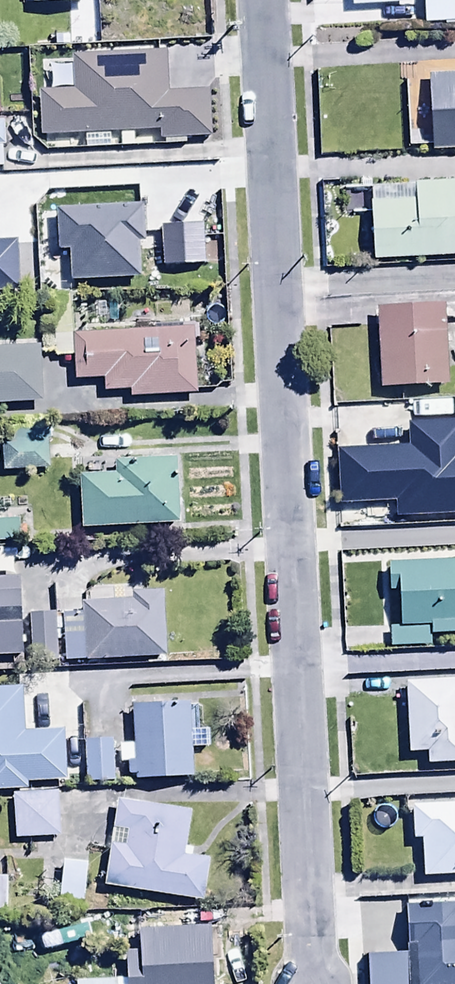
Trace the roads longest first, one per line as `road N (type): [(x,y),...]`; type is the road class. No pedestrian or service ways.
road 1 (residential): [(260,0),(311,983)]

